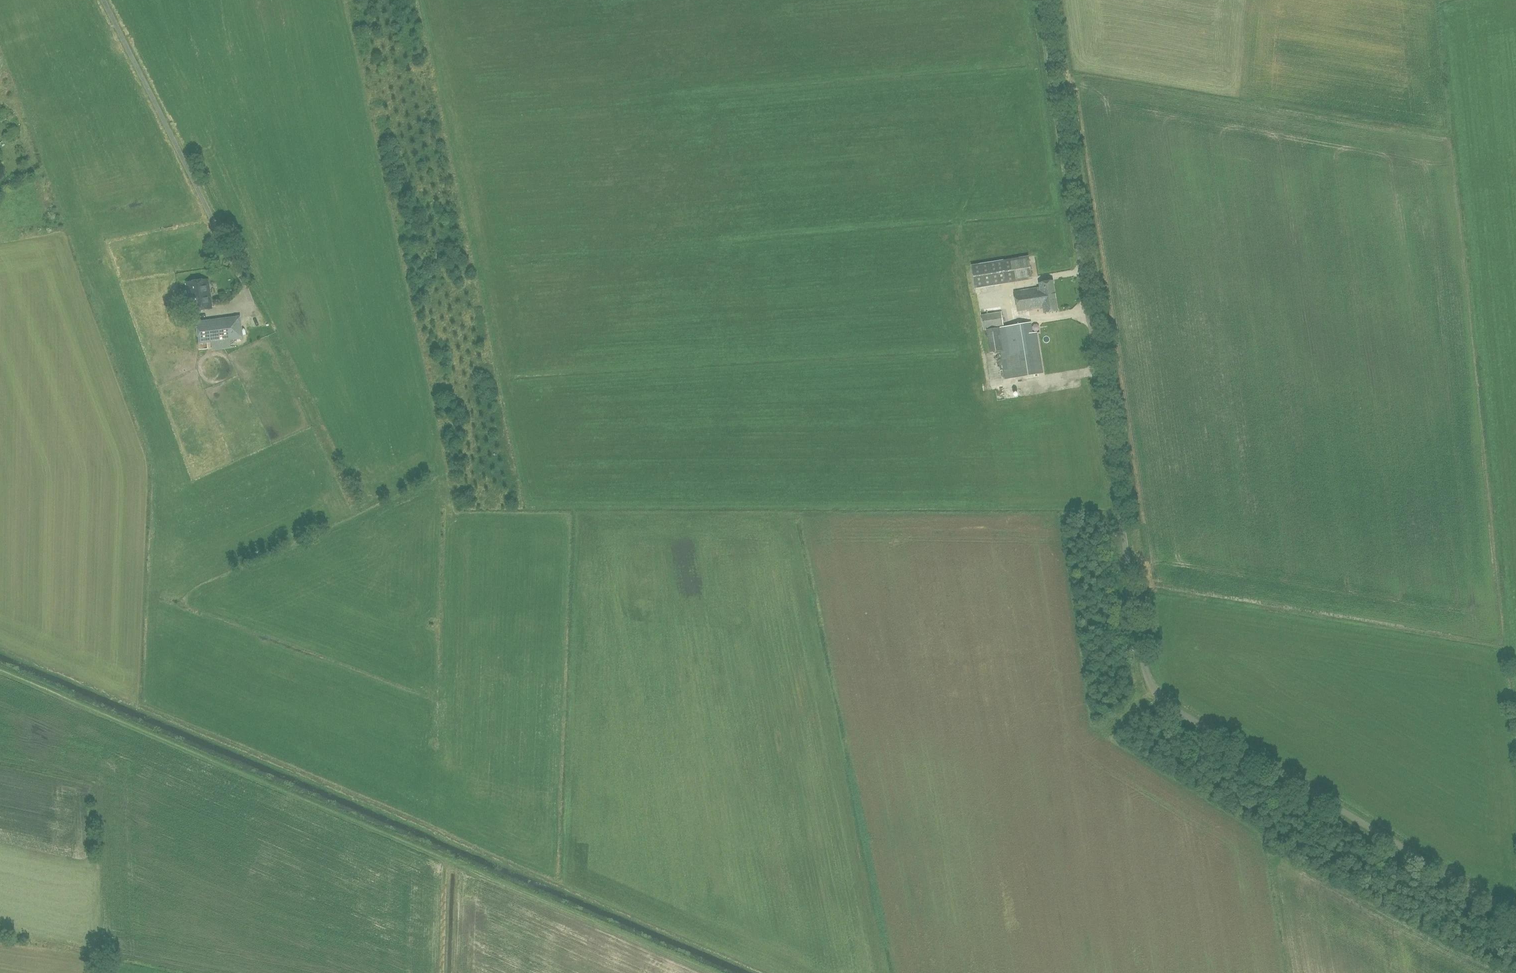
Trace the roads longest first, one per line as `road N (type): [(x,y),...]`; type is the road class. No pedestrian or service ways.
road 1 (unclassified): [(1515,916),(1178,711),(1150,681),(1041,0)]

